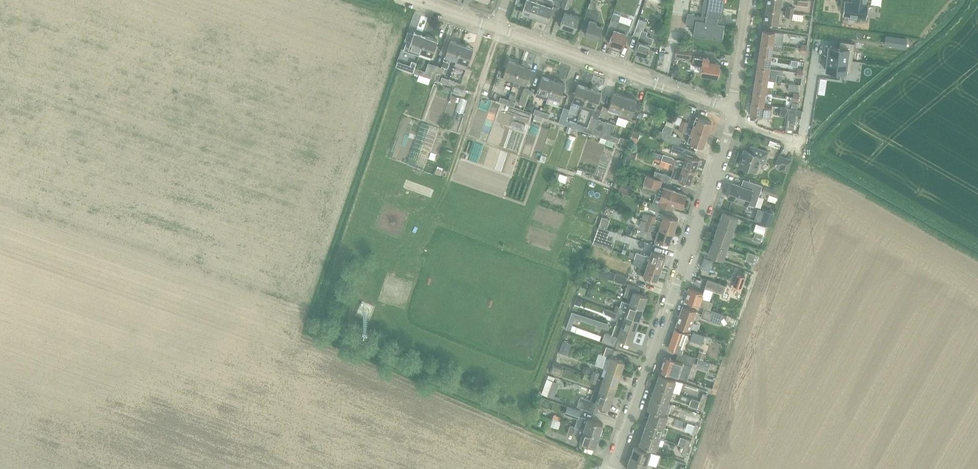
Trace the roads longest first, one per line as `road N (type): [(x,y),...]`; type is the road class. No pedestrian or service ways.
road 1 (residential): [(611,468),(730,107)]
road 2 (residential): [(730,107),(495,29)]

